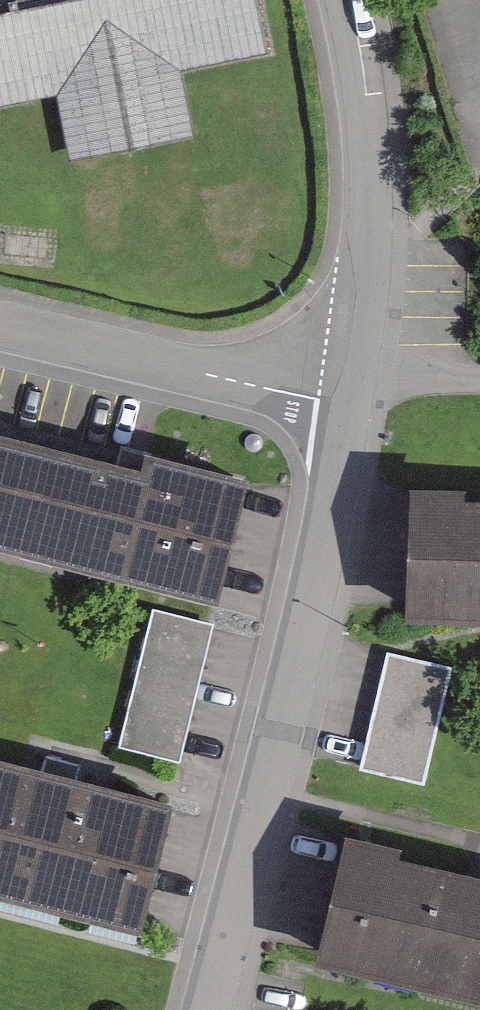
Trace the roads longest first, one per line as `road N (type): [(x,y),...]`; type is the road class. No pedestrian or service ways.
road 1 (residential): [(214,1009),(302,671),(354,378)]
road 2 (residential): [(354,378),(365,134),(345,0)]
road 3 (residential): [(354,378),(248,378),(0,325)]
road 4 (residential): [(479,378),(354,378)]

